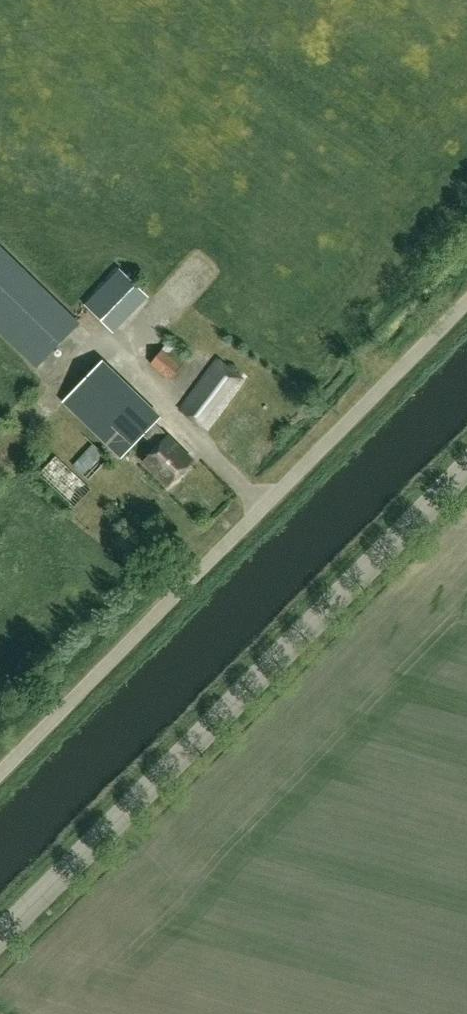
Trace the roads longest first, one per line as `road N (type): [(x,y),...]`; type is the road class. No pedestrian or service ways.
road 1 (unclassified): [(0,935),(466,461)]
road 2 (unclassified): [(0,772),(466,303)]

